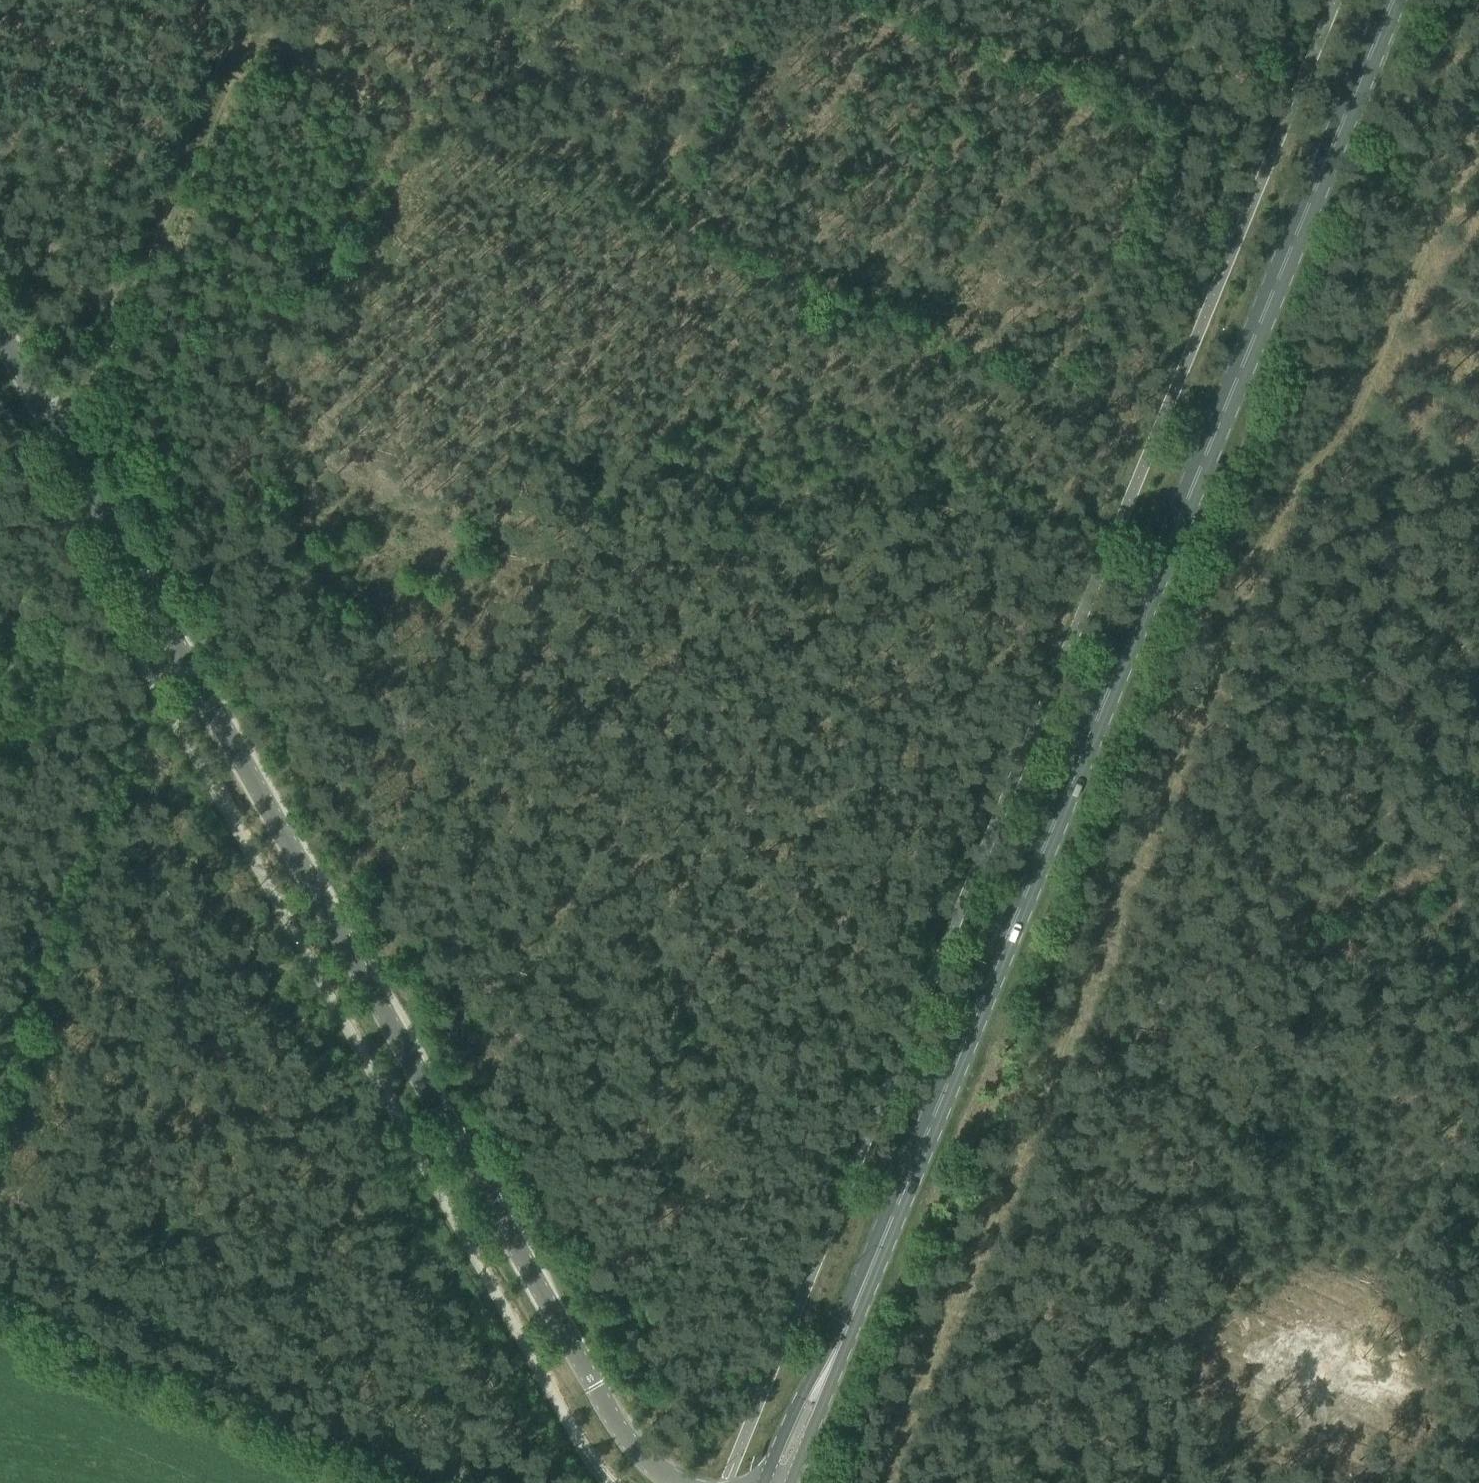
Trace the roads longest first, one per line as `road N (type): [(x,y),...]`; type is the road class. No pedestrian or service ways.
road 1 (primary): [(841,1339),(1391,0)]
road 2 (tertiary): [(683,1482),(642,1454),(594,1380),(0,328)]
road 3 (track): [(252,0),(157,237),(65,435)]
road 4 (primary): [(841,1339),(807,1382),(762,1482)]
road 5 (primary): [(791,1482),(841,1339)]

